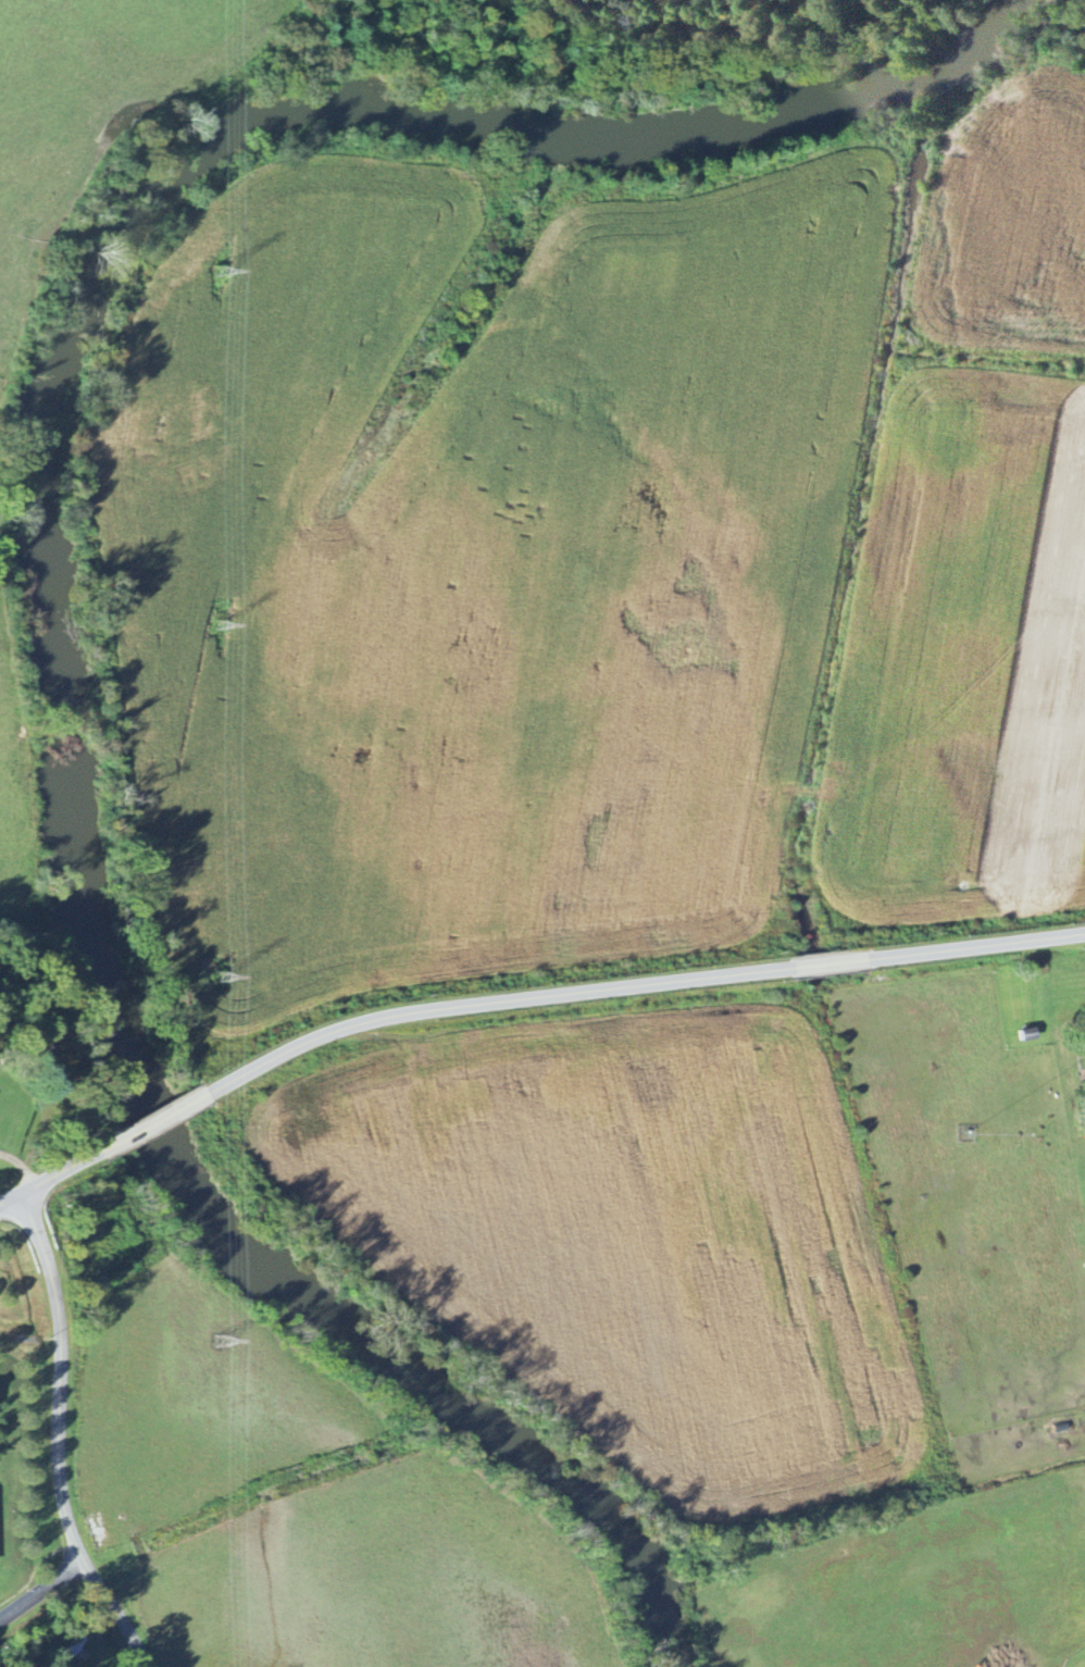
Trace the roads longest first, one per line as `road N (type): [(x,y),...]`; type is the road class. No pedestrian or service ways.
road 1 (tertiary): [(793,968),(386,1018),(326,1033),(204,1094)]
road 2 (residential): [(148,1666),(70,1527),(58,1461),(58,1299),(23,1197)]
road 3 (tertiary): [(1084,939),(866,961)]

